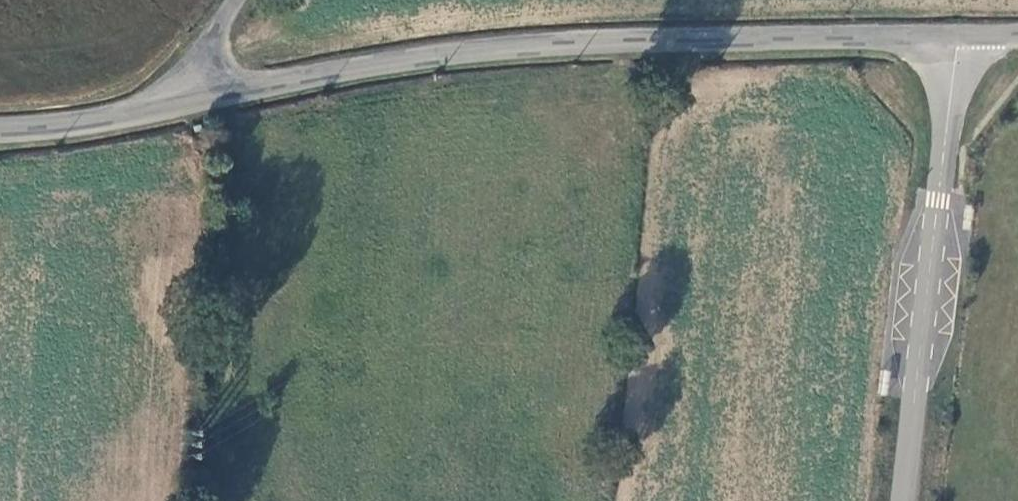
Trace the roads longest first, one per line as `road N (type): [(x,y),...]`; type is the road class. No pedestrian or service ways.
road 1 (unclassified): [(194,101),(423,56),(962,36)]
road 2 (unclassified): [(915,500),(962,36)]
road 3 (unclassified): [(0,129),(102,122),(194,101)]

